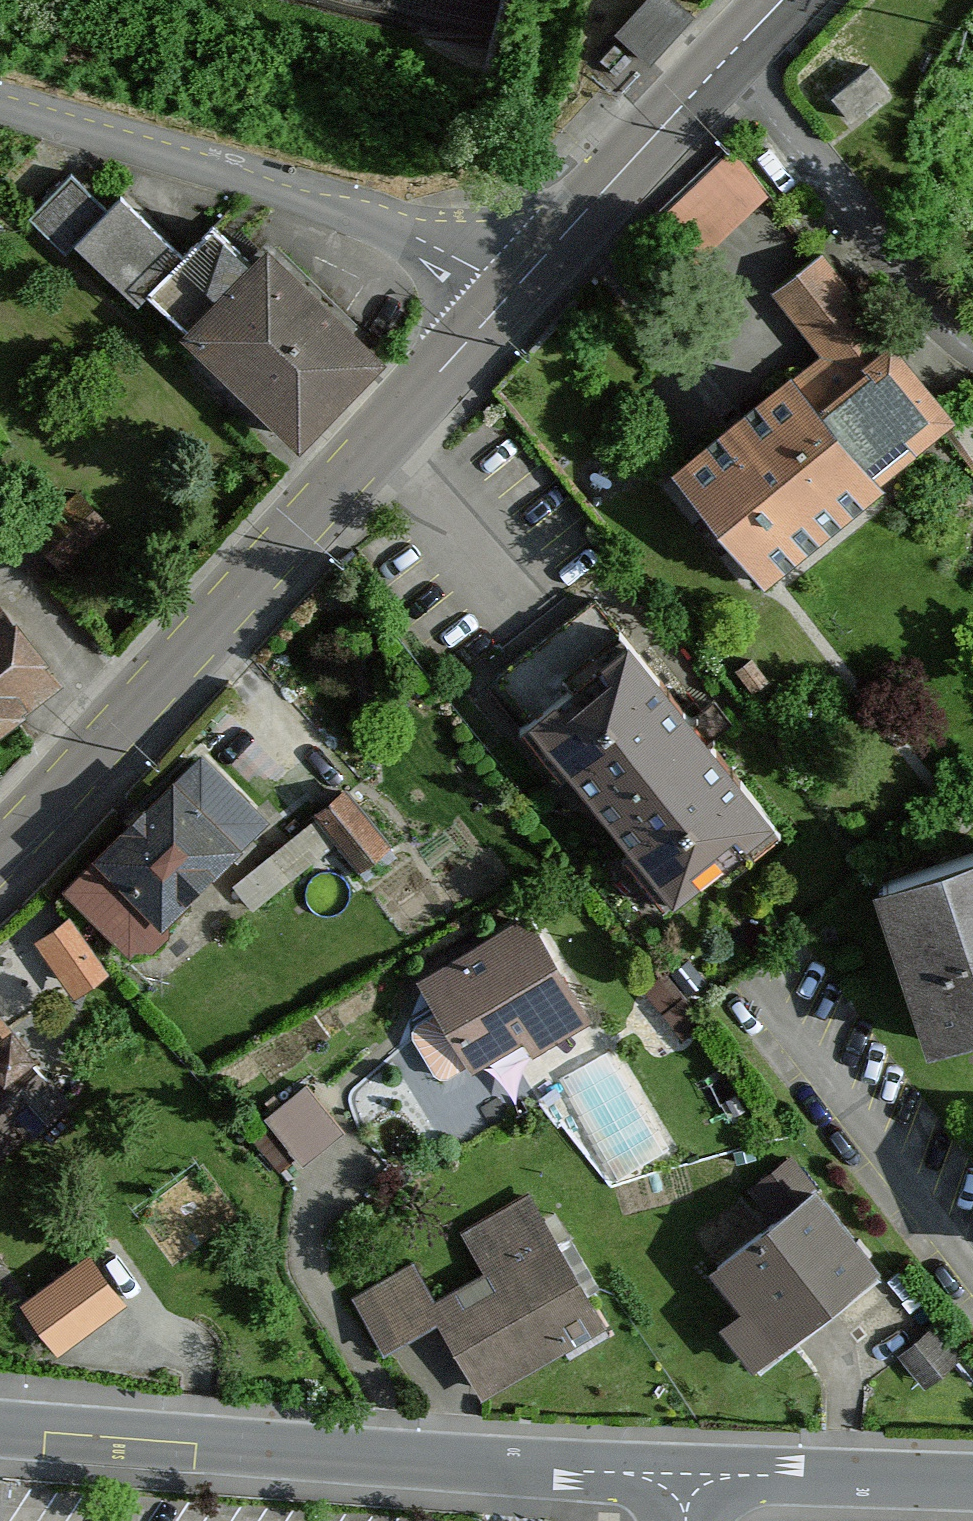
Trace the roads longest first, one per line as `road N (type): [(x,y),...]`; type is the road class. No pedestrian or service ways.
road 1 (tertiary): [(512,295),(125,739),(0,857)]
road 2 (residential): [(0,1430),(684,1479)]
road 3 (residential): [(0,110),(416,239),(512,295)]
road 4 (residential): [(972,347),(936,315),(724,61)]
road 5 (tertiary): [(724,61),(512,295)]
road 6 (residential): [(684,1479),(972,1488)]

